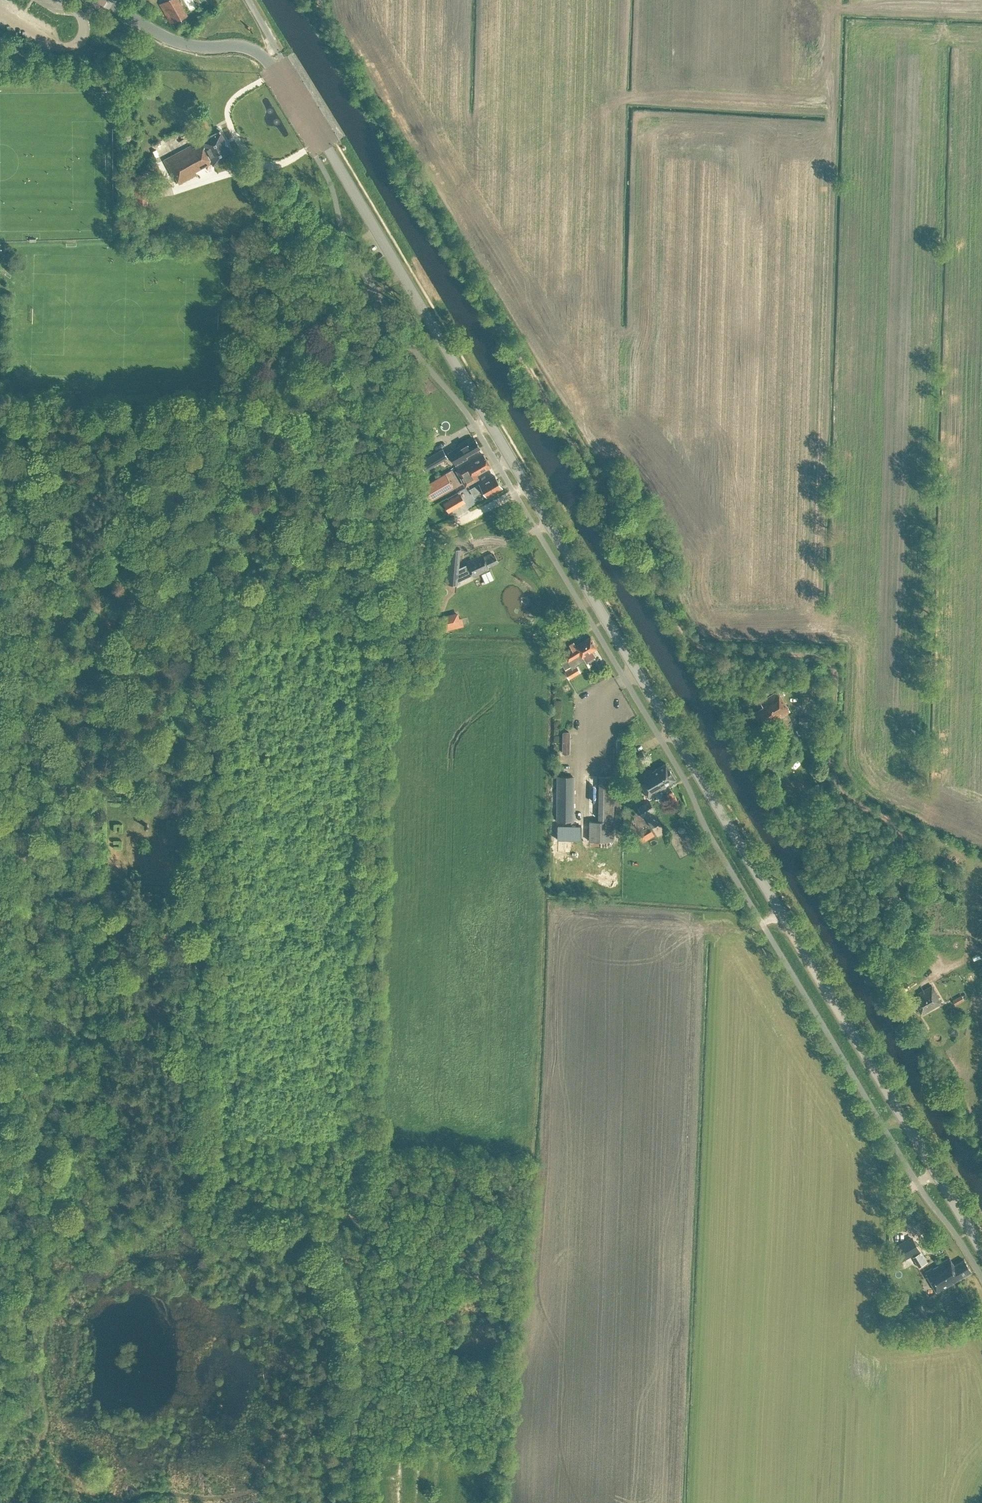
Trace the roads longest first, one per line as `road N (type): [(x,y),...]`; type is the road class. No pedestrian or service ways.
road 1 (tertiary): [(981,1250),(271,64),(253,47),(178,43),(104,0)]
road 2 (track): [(319,0),(323,24),(699,648),(823,657),(836,675),(833,757),(846,790),(968,861),(968,956)]
road 3 (track): [(322,140),(274,164),(247,152),(229,111),(240,94),(277,74)]

